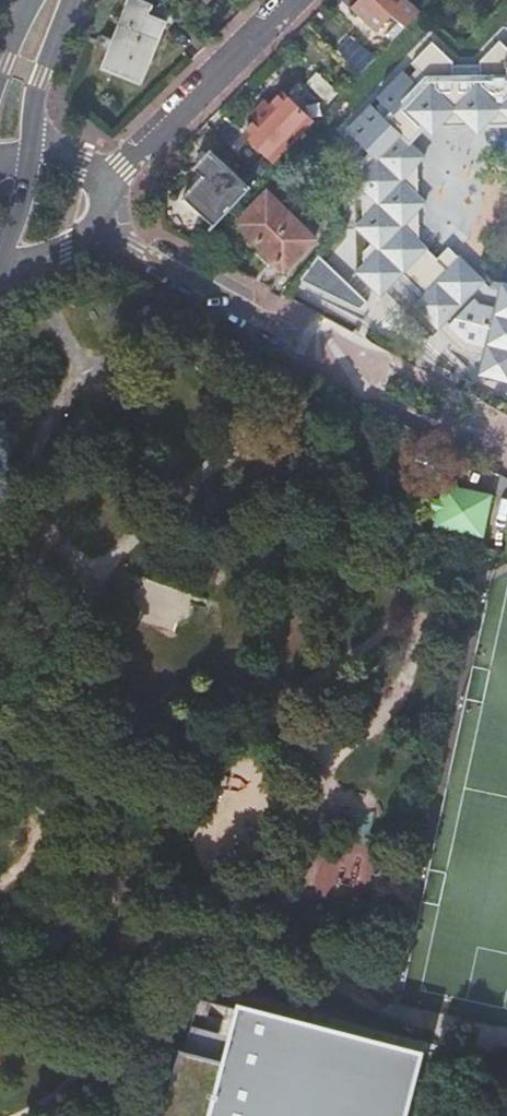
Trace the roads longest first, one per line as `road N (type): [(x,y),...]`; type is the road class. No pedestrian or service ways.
road 1 (residential): [(506,450),(103,234)]
road 2 (residential): [(292,0),(122,166),(96,175)]
road 3 (secondary): [(32,151),(40,78),(70,0)]

